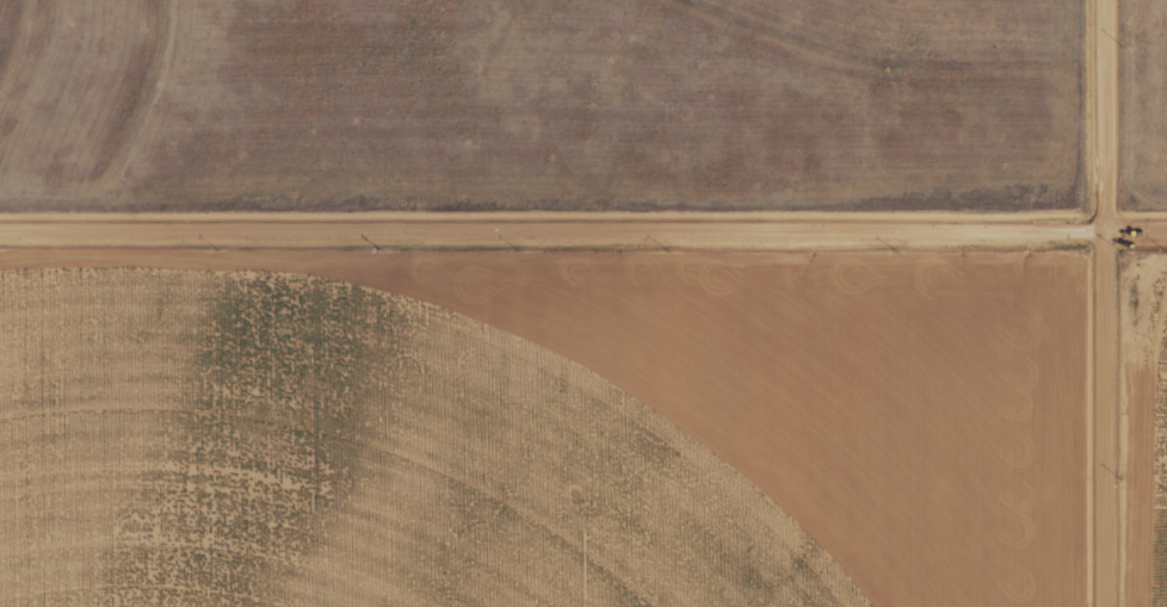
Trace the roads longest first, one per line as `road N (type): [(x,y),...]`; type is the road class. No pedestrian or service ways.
road 1 (residential): [(0,253),(1166,255)]
road 2 (residential): [(1126,606),(1124,0)]
road 3 (residential): [(384,255),(381,606)]

